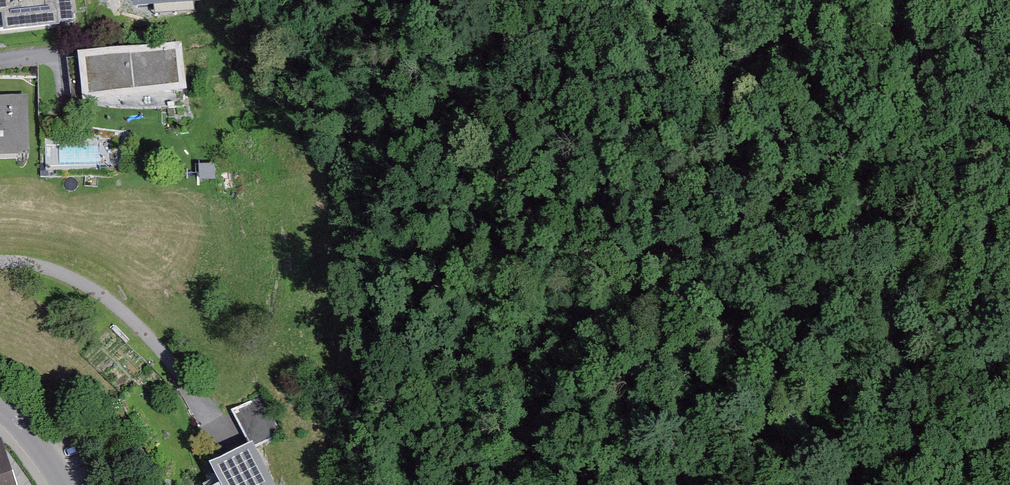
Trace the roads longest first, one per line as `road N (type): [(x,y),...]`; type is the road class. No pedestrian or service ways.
road 1 (track): [(450,0),(462,73),(485,132),(537,201),(602,254),(723,322),(864,418),(941,484)]
road 2 (residential): [(0,261),(63,270),(106,292),(142,320),(211,406),(241,427)]
road 3 (track): [(813,0),(1009,170)]

